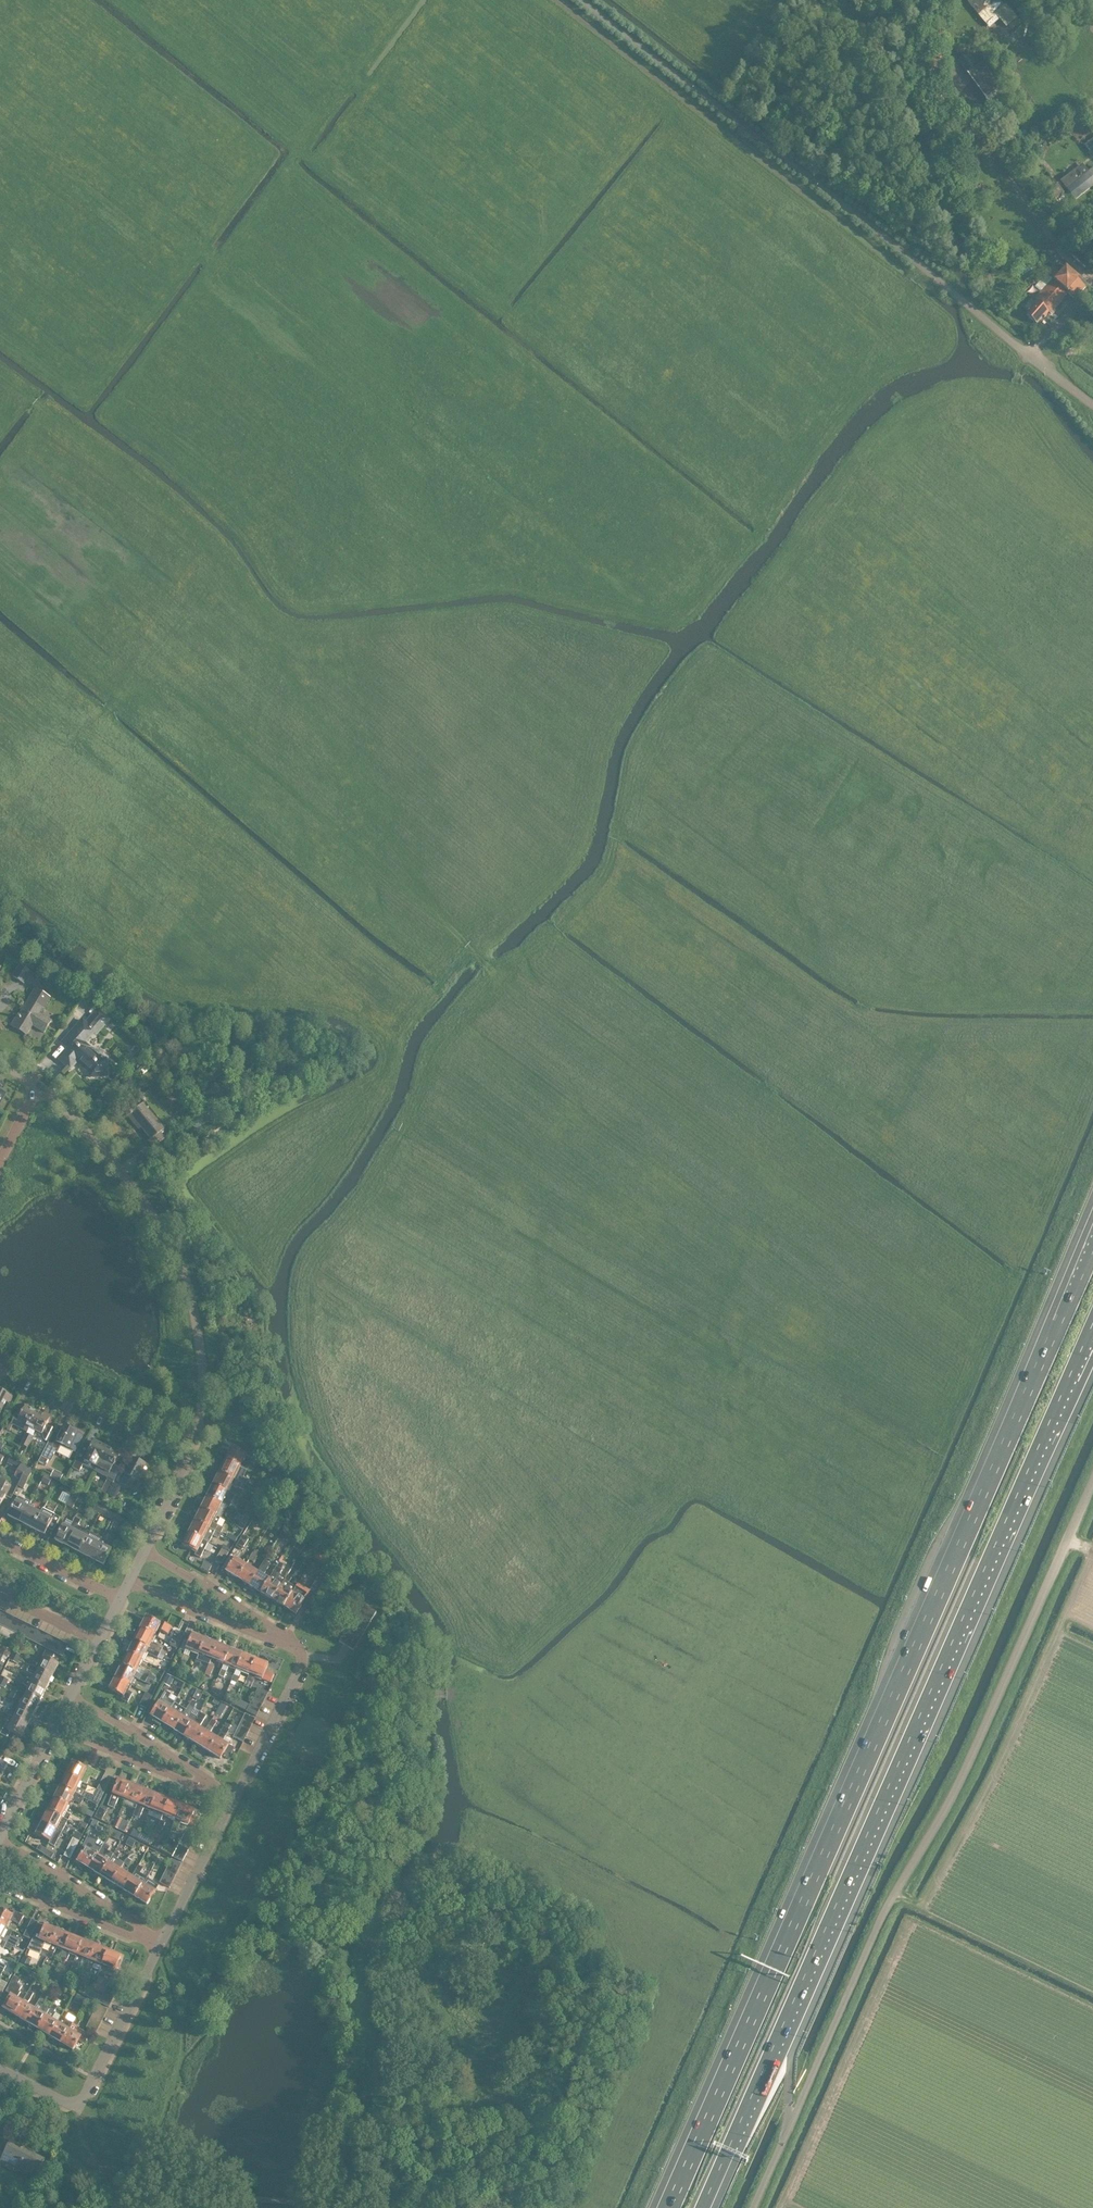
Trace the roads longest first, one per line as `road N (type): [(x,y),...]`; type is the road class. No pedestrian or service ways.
road 1 (motorway): [(1092,1242),(667,2207)]
road 2 (motorway): [(701,2207),(1092,1334)]
road 3 (unclassified): [(753,2207),(878,1925),(968,1758),(1092,1481)]
road 4 (unclassified): [(1092,404),(582,0)]
road 5 (residential): [(193,1443),(202,1379),(185,1276),(137,1191),(36,1086)]
road 6 (residential): [(235,1798),(298,1678),(296,1647),(288,1633),(145,1551)]
road 7 (residential): [(193,1443),(0,1356)]
road 8 (residential): [(80,2101),(165,1942)]
road 9 (residential): [(210,1781),(175,1776),(55,1725)]
road 10 (residential): [(210,1781),(72,1692)]
road 11 (residential): [(165,1942),(235,1798)]
road 12 (track): [(451,1692),(360,1699),(299,1672)]
road 13 (residential): [(117,1600),(0,1540)]
road 14 (residential): [(0,1835),(55,1725)]

